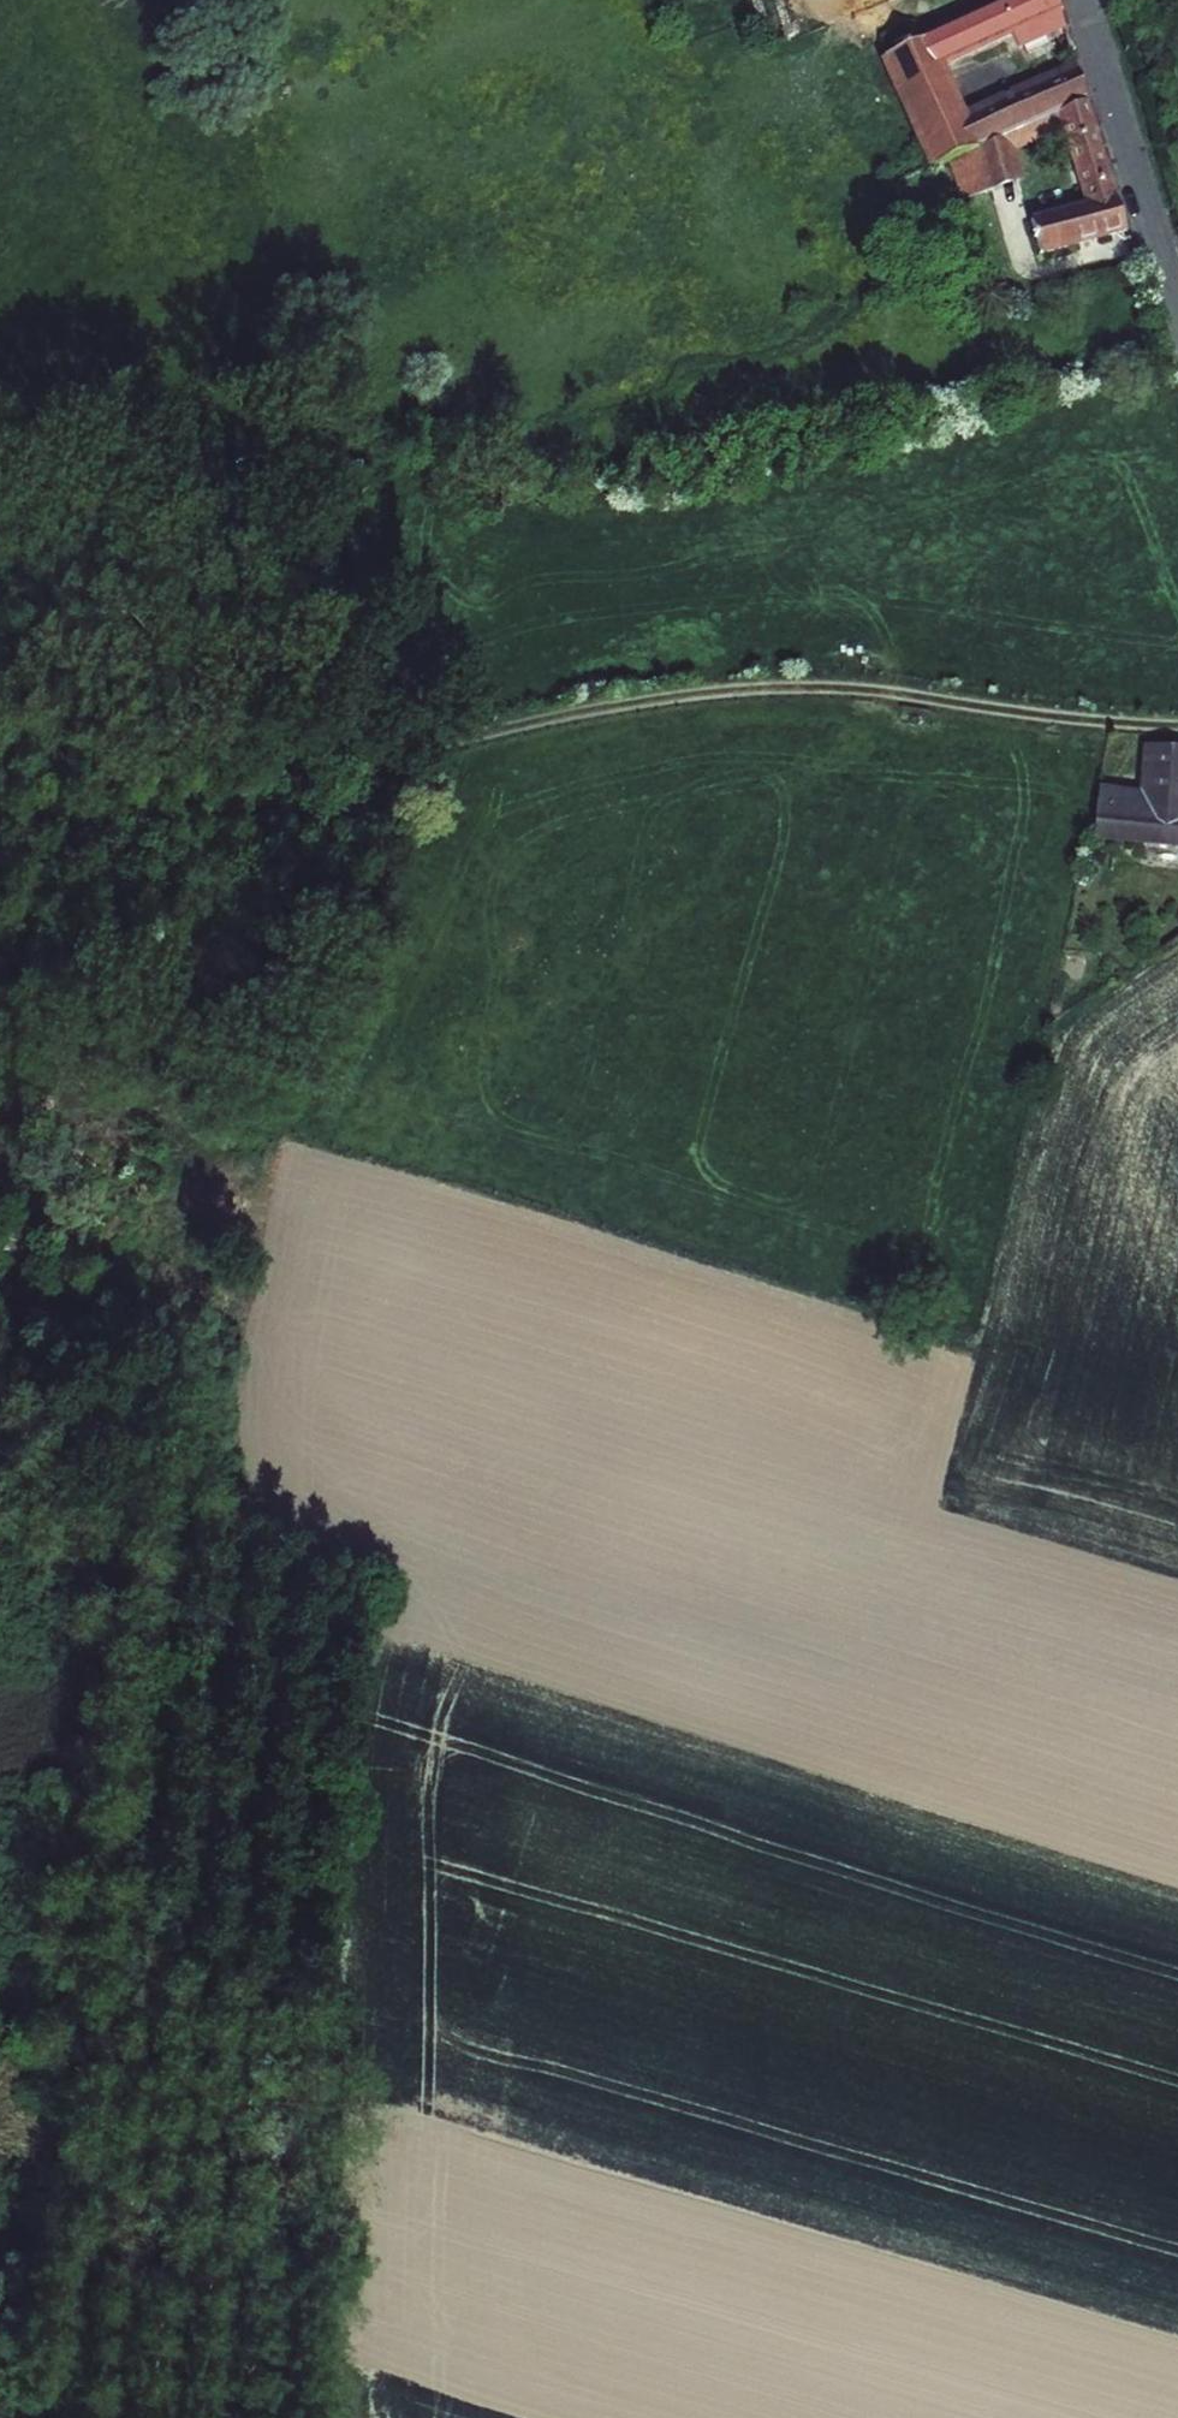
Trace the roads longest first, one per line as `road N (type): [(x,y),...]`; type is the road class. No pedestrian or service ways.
road 1 (track): [(0,824),(282,813),(425,739),(596,703),(731,689),(910,691),(1035,716),(1177,725)]
road 2 (residential): [(1081,0),(1177,309)]

